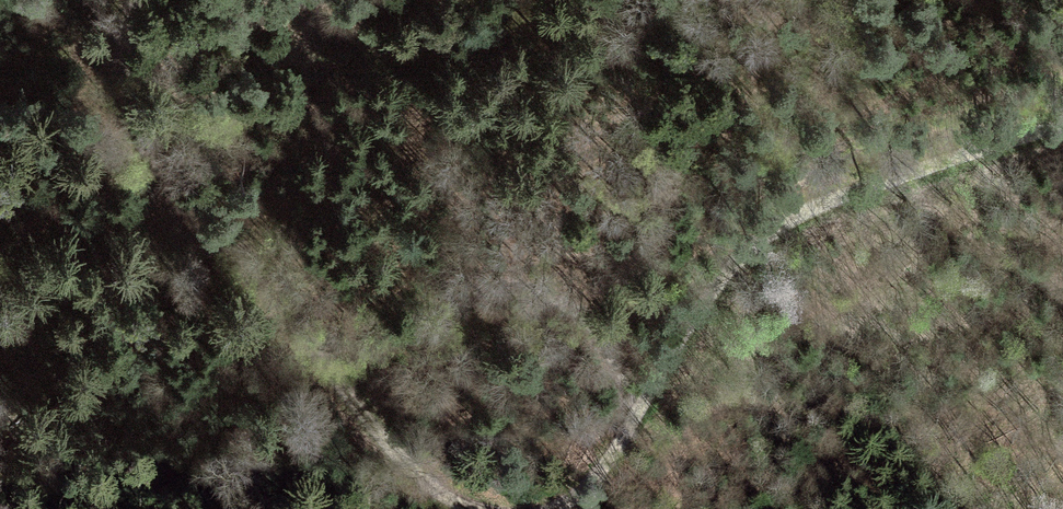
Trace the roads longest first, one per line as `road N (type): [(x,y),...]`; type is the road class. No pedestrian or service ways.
road 1 (track): [(571,508),(599,483),(715,295),(749,257),(788,229),(859,200),(1062,132)]
road 2 (track): [(139,0),(156,151),(259,311),(311,356)]
road 3 (track): [(636,420),(613,345),(581,313),(545,298),(464,306),(366,351),(311,356)]
road 4 (track): [(223,255),(0,463)]
road 5 (track): [(311,356),(404,472),(450,508)]

